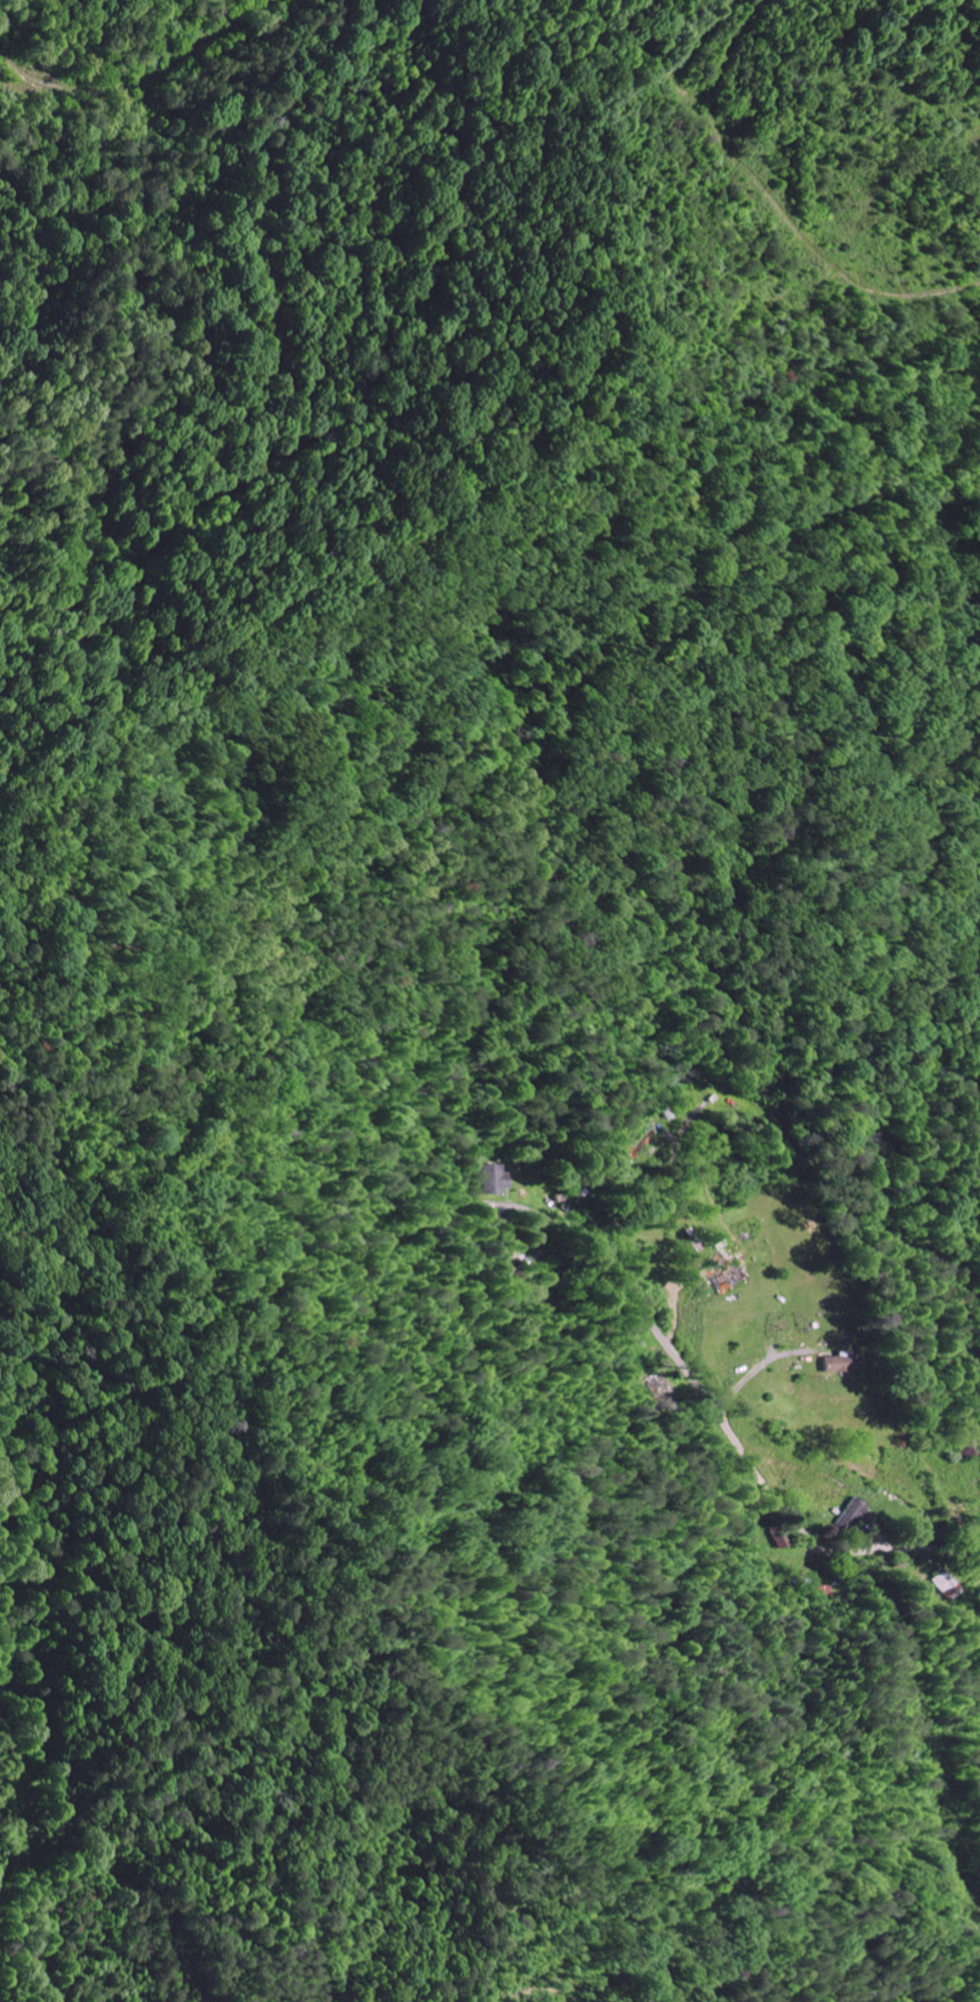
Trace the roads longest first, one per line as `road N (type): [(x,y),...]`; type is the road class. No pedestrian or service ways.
road 1 (residential): [(979,1555),(820,1550),(634,1293),(578,1238)]

